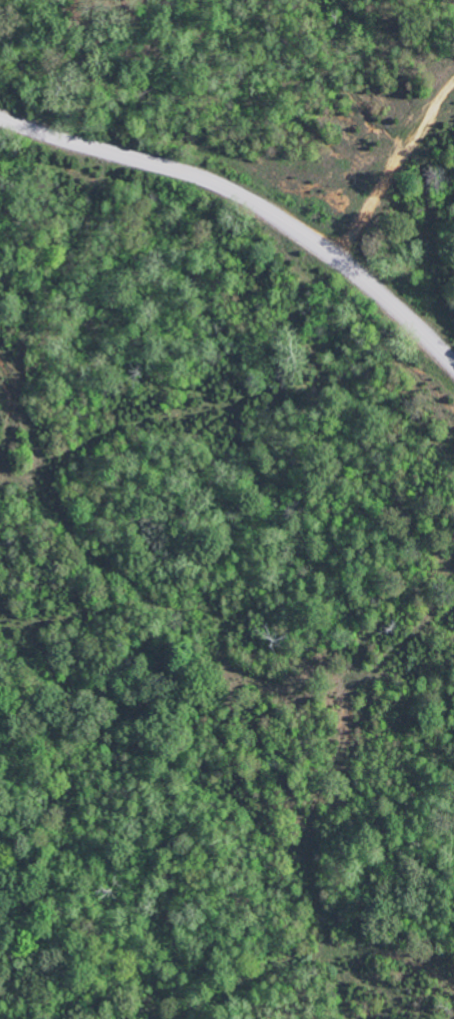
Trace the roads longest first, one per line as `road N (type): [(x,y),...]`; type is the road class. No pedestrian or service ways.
road 1 (residential): [(453,363),(362,275),(275,212),(178,170),(0,115)]

